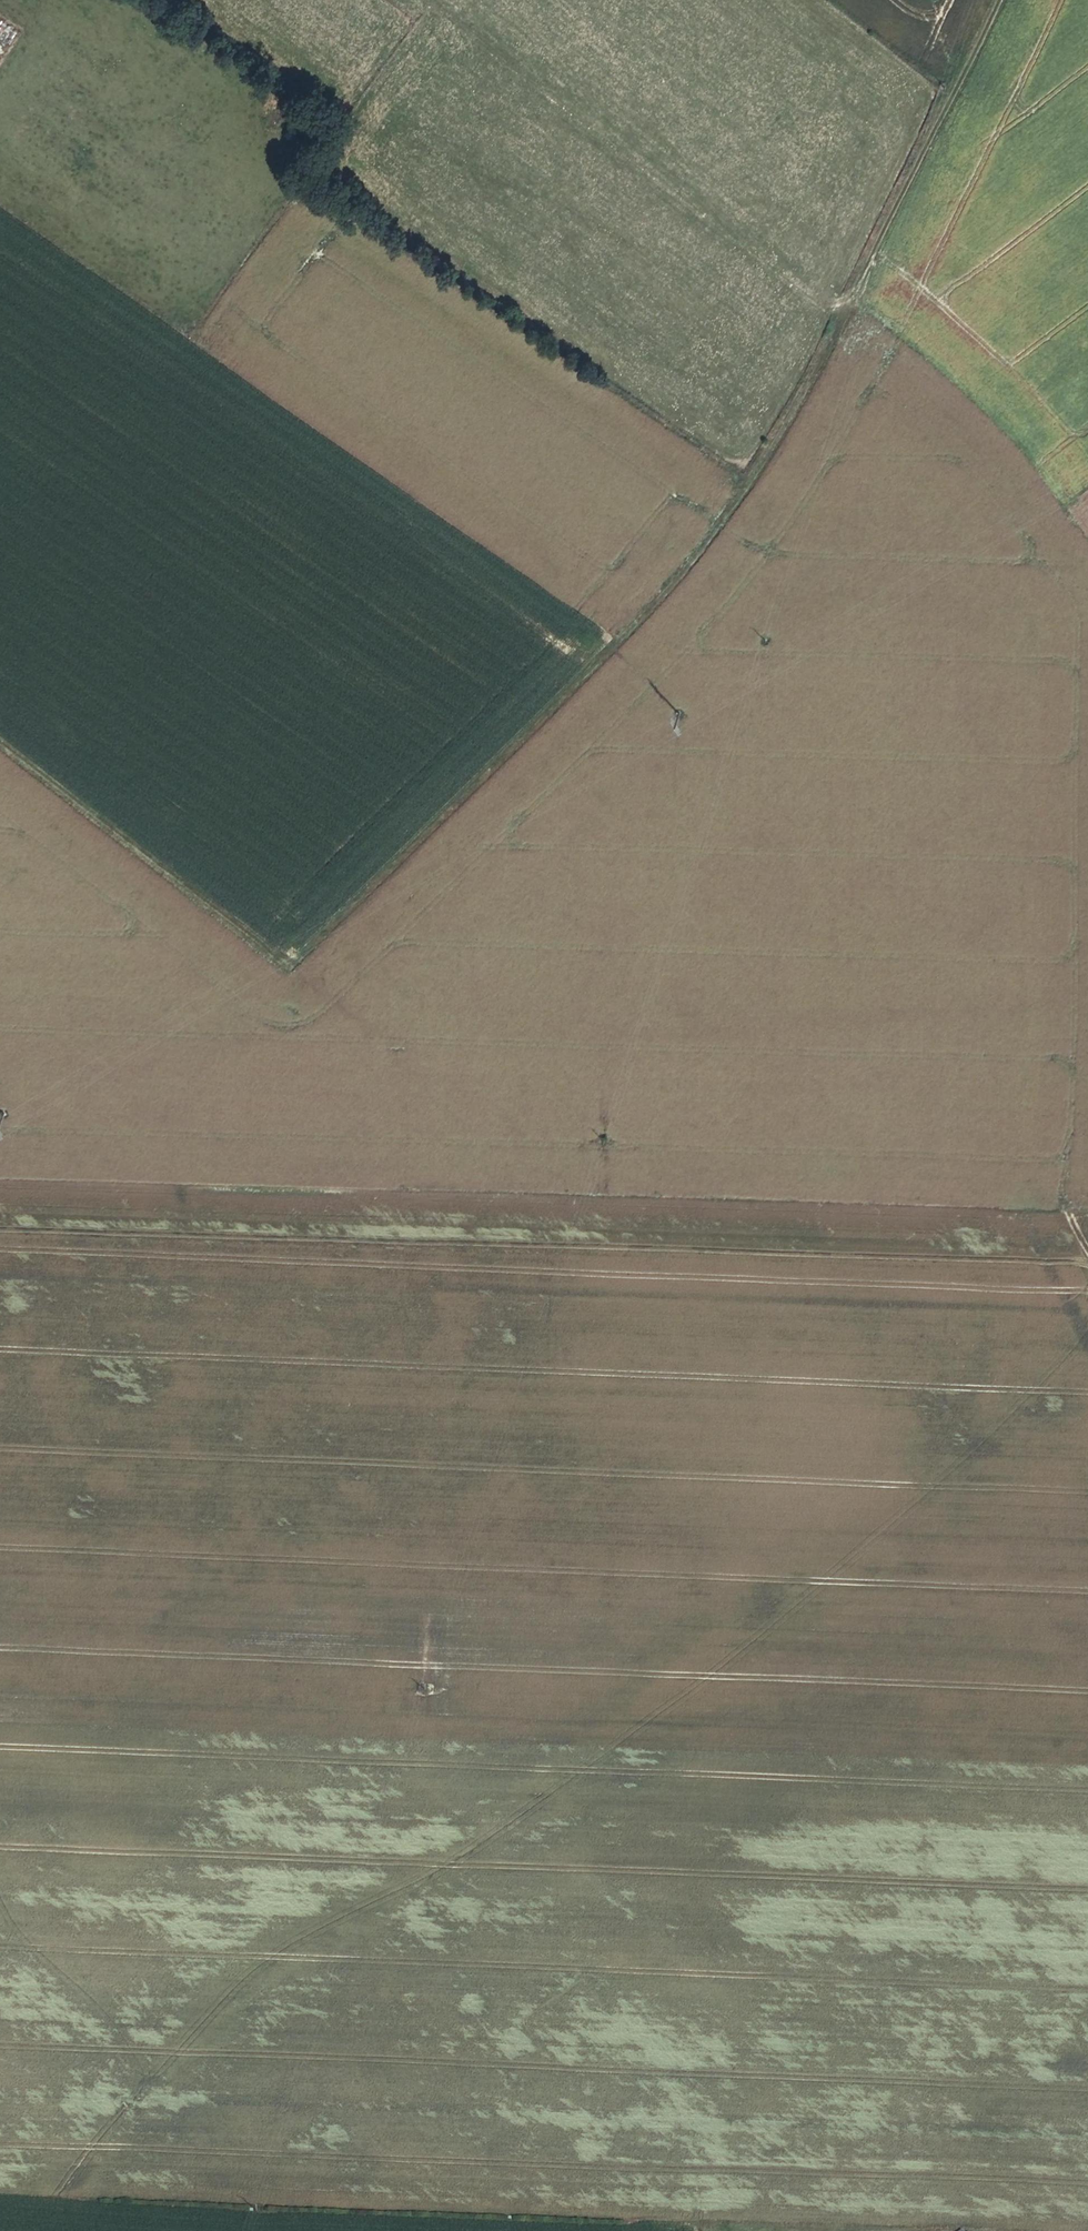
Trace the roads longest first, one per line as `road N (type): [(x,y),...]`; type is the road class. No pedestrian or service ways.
road 1 (track): [(0,733),(390,1034)]

